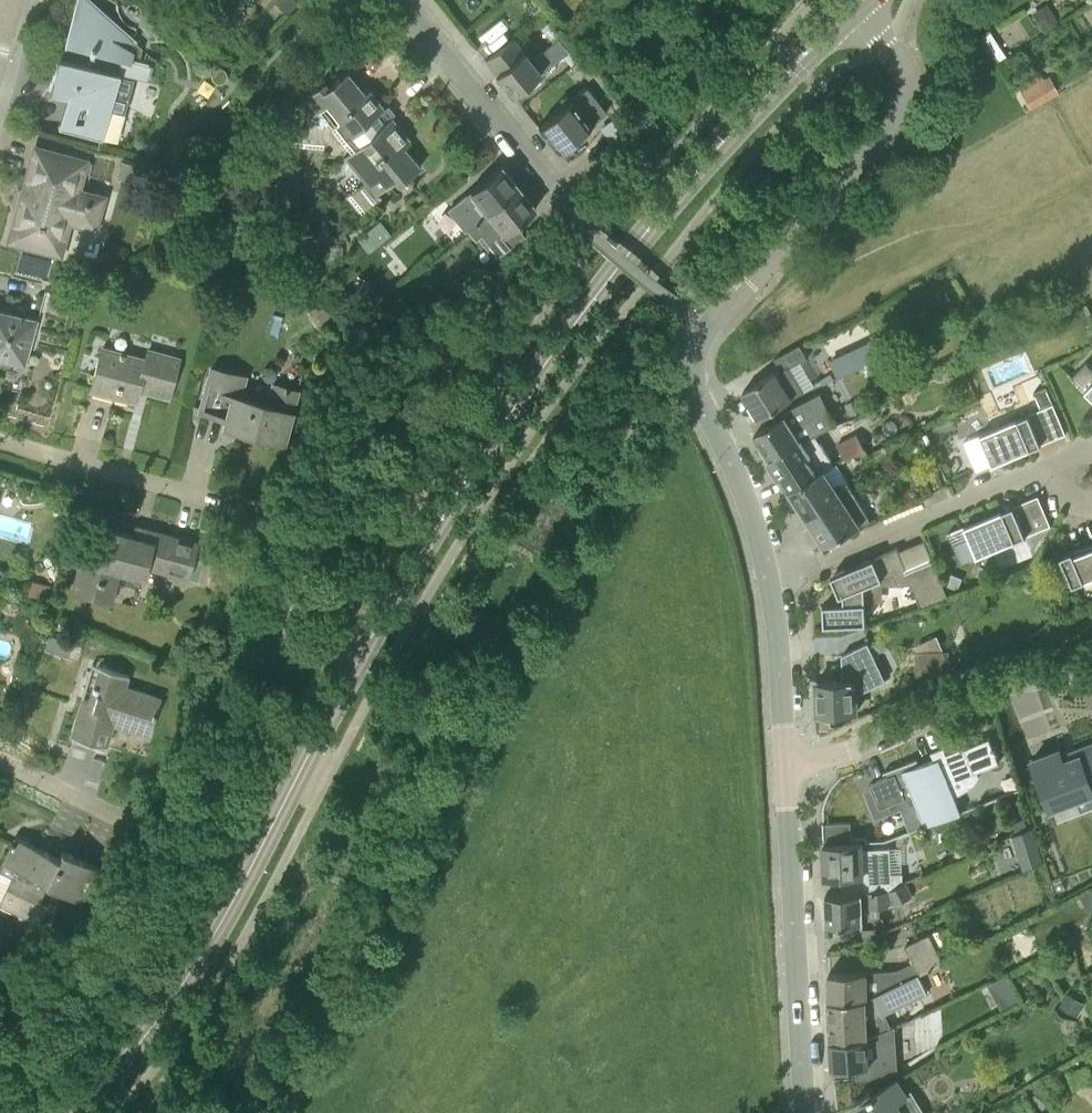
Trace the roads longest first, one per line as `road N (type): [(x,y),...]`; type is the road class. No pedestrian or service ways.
road 1 (tertiary): [(77,1112),(195,967),(379,623),(505,418),(716,144),(851,7)]
road 2 (unclassified): [(699,323),(904,104),(904,60),(851,7)]
road 3 (residential): [(813,1112),(788,759)]
road 4 (residential): [(770,582),(1039,472),(1087,475)]
road 5 (residential): [(1091,677),(1001,685),(851,750),(788,759)]
road 6 (residential): [(770,582),(746,493),(691,374),(699,323)]
road 7 (residential): [(556,197),(403,0)]
road 8 (residential): [(211,500),(0,439)]
road 9 (residential): [(788,759),(770,582)]
road 10 (residential): [(129,824),(0,763)]

